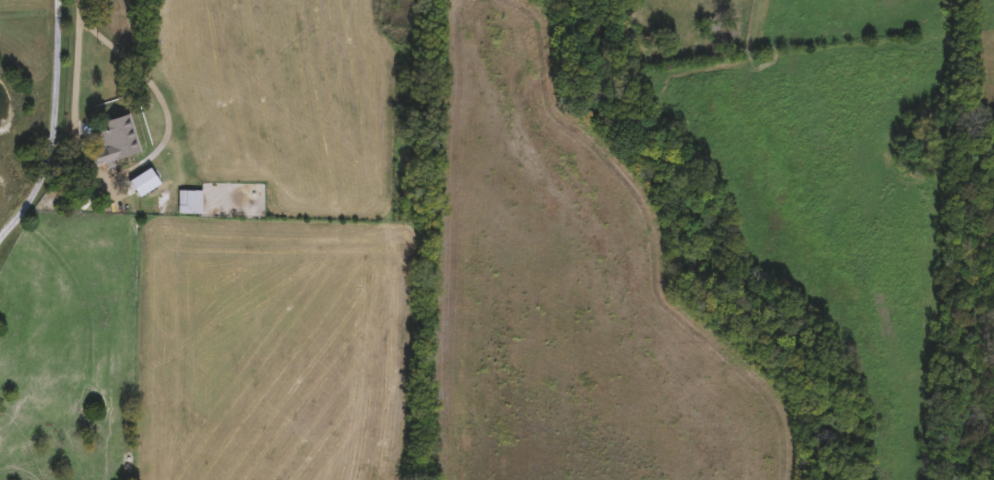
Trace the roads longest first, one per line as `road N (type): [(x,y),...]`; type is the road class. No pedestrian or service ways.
road 1 (residential): [(76,20),(72,122),(79,155),(105,170),(128,166),(164,137),(162,114),(129,61),(76,20)]
road 2 (residential): [(56,0),(51,130),(40,180),(0,237)]

